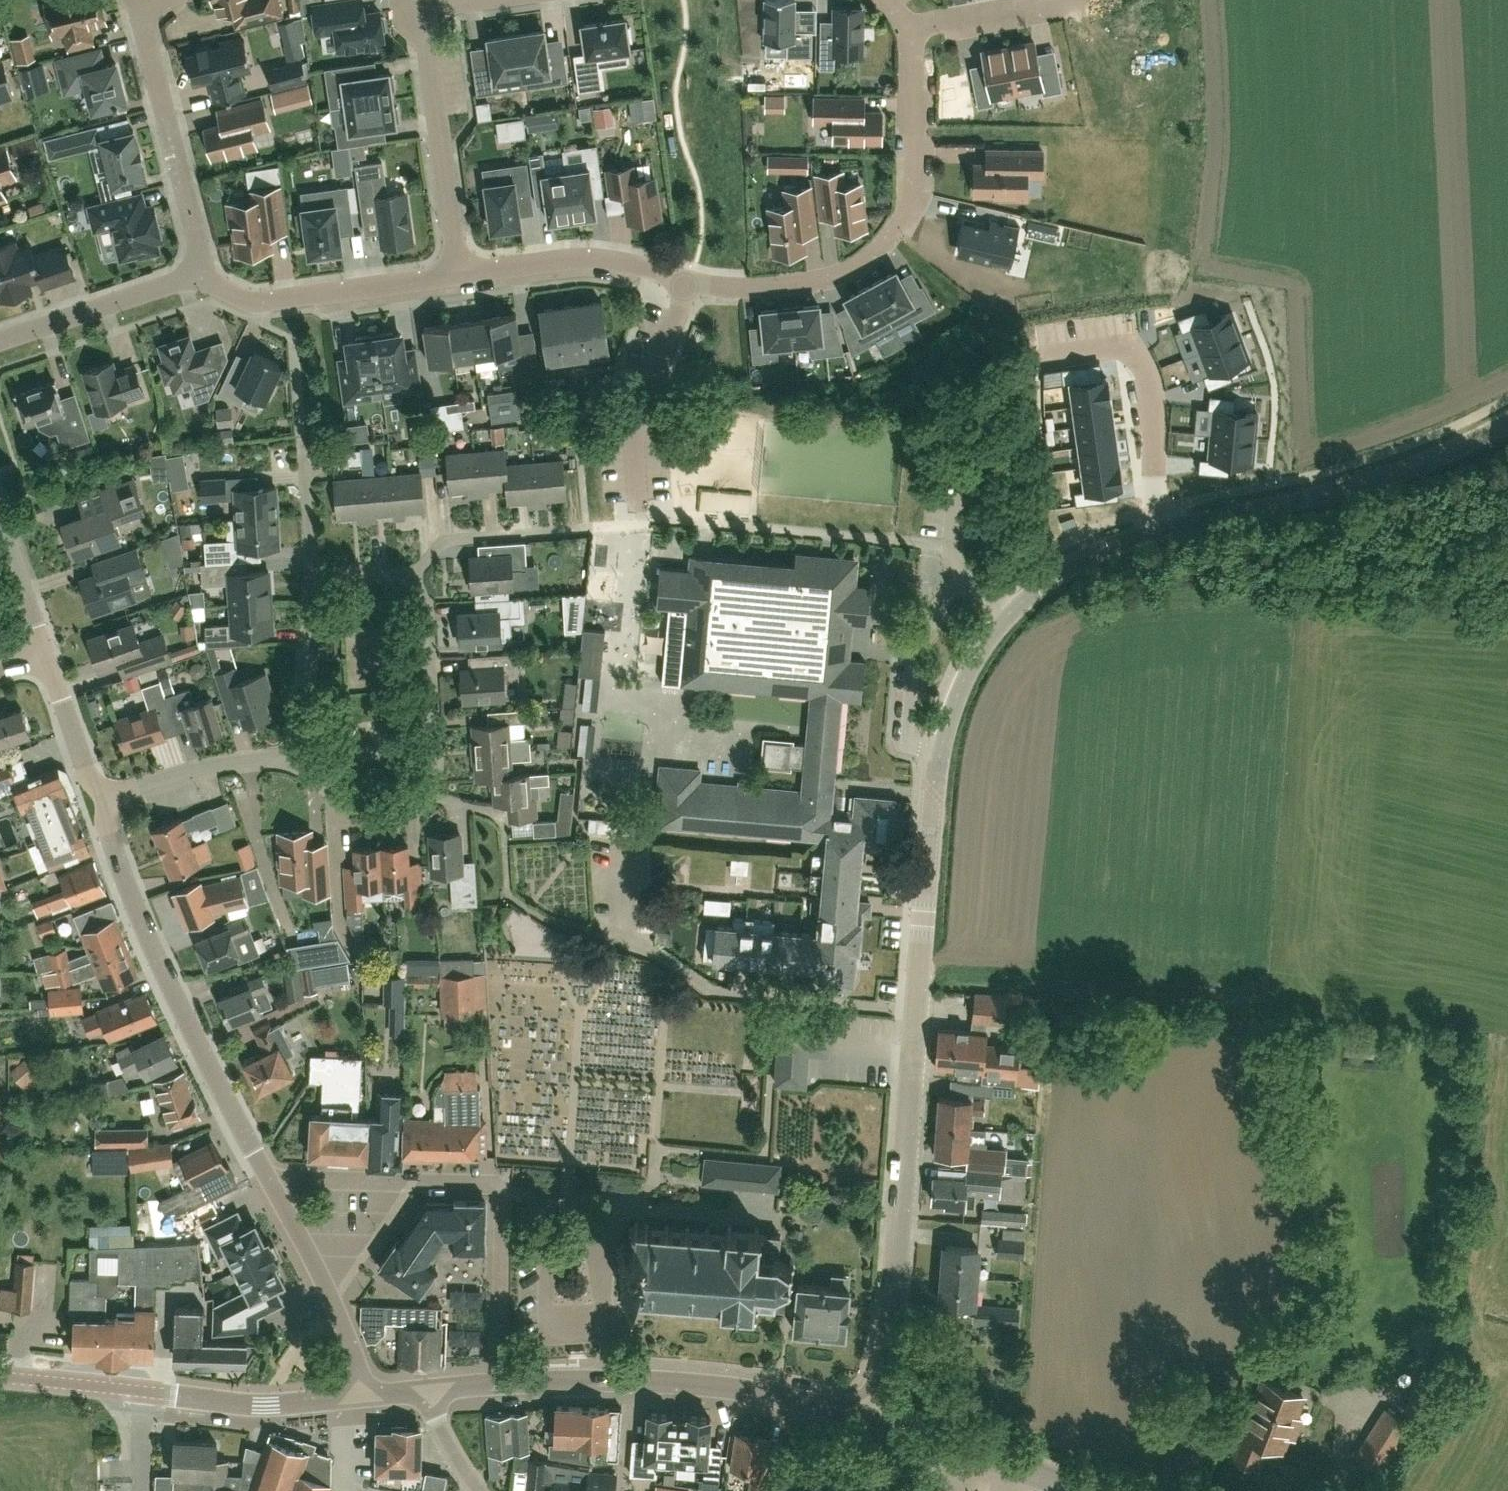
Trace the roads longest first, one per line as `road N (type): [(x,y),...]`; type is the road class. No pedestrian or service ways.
road 1 (unclassified): [(868,1417),(895,1248),(939,750),(971,667),(1010,612),(1095,552),(1160,530)]
road 2 (tertiary): [(364,1397),(337,1312),(169,990),(97,800)]
road 3 (residential): [(422,577),(425,556),(441,541),(641,521),(636,425),(687,284)]
road 4 (secondary): [(431,1392),(631,1381),(748,1390),(868,1417)]
road 5 (residential): [(687,284),(820,280),(861,266),(891,236),(909,200),(915,158),(916,64),(907,27)]
road 6 (residential): [(297,752),(342,804),(392,806),(425,790),(422,577)]
road 7 (unclassified): [(1160,530),(1392,473),(1507,421)]
road 8 (residential): [(297,752),(313,581),(422,577)]
road 9 (residential): [(1160,530),(1148,375),(1136,353),(1122,347),(1038,359)]
road 10 (residential): [(149,0),(145,31),(204,273)]
road 11 (residential): [(459,275),(247,301),(204,273)]
road 12 (residential): [(418,24),(459,275)]
road 13 (residential): [(687,284),(615,262),(459,275)]
road 14 (secondary): [(868,1417),(1088,1490)]
road 15 (residential): [(204,273),(0,342)]
road 16 (residential): [(97,800),(297,752)]
road 17 (secondary): [(364,1397),(266,1405),(173,1395)]
road 18 (secondary): [(0,1376),(173,1395)]
road 19 (residential): [(907,27),(1062,0)]
road 20 (tertiary): [(97,800),(44,656)]
road 21 (tertiary): [(44,656),(0,527)]

